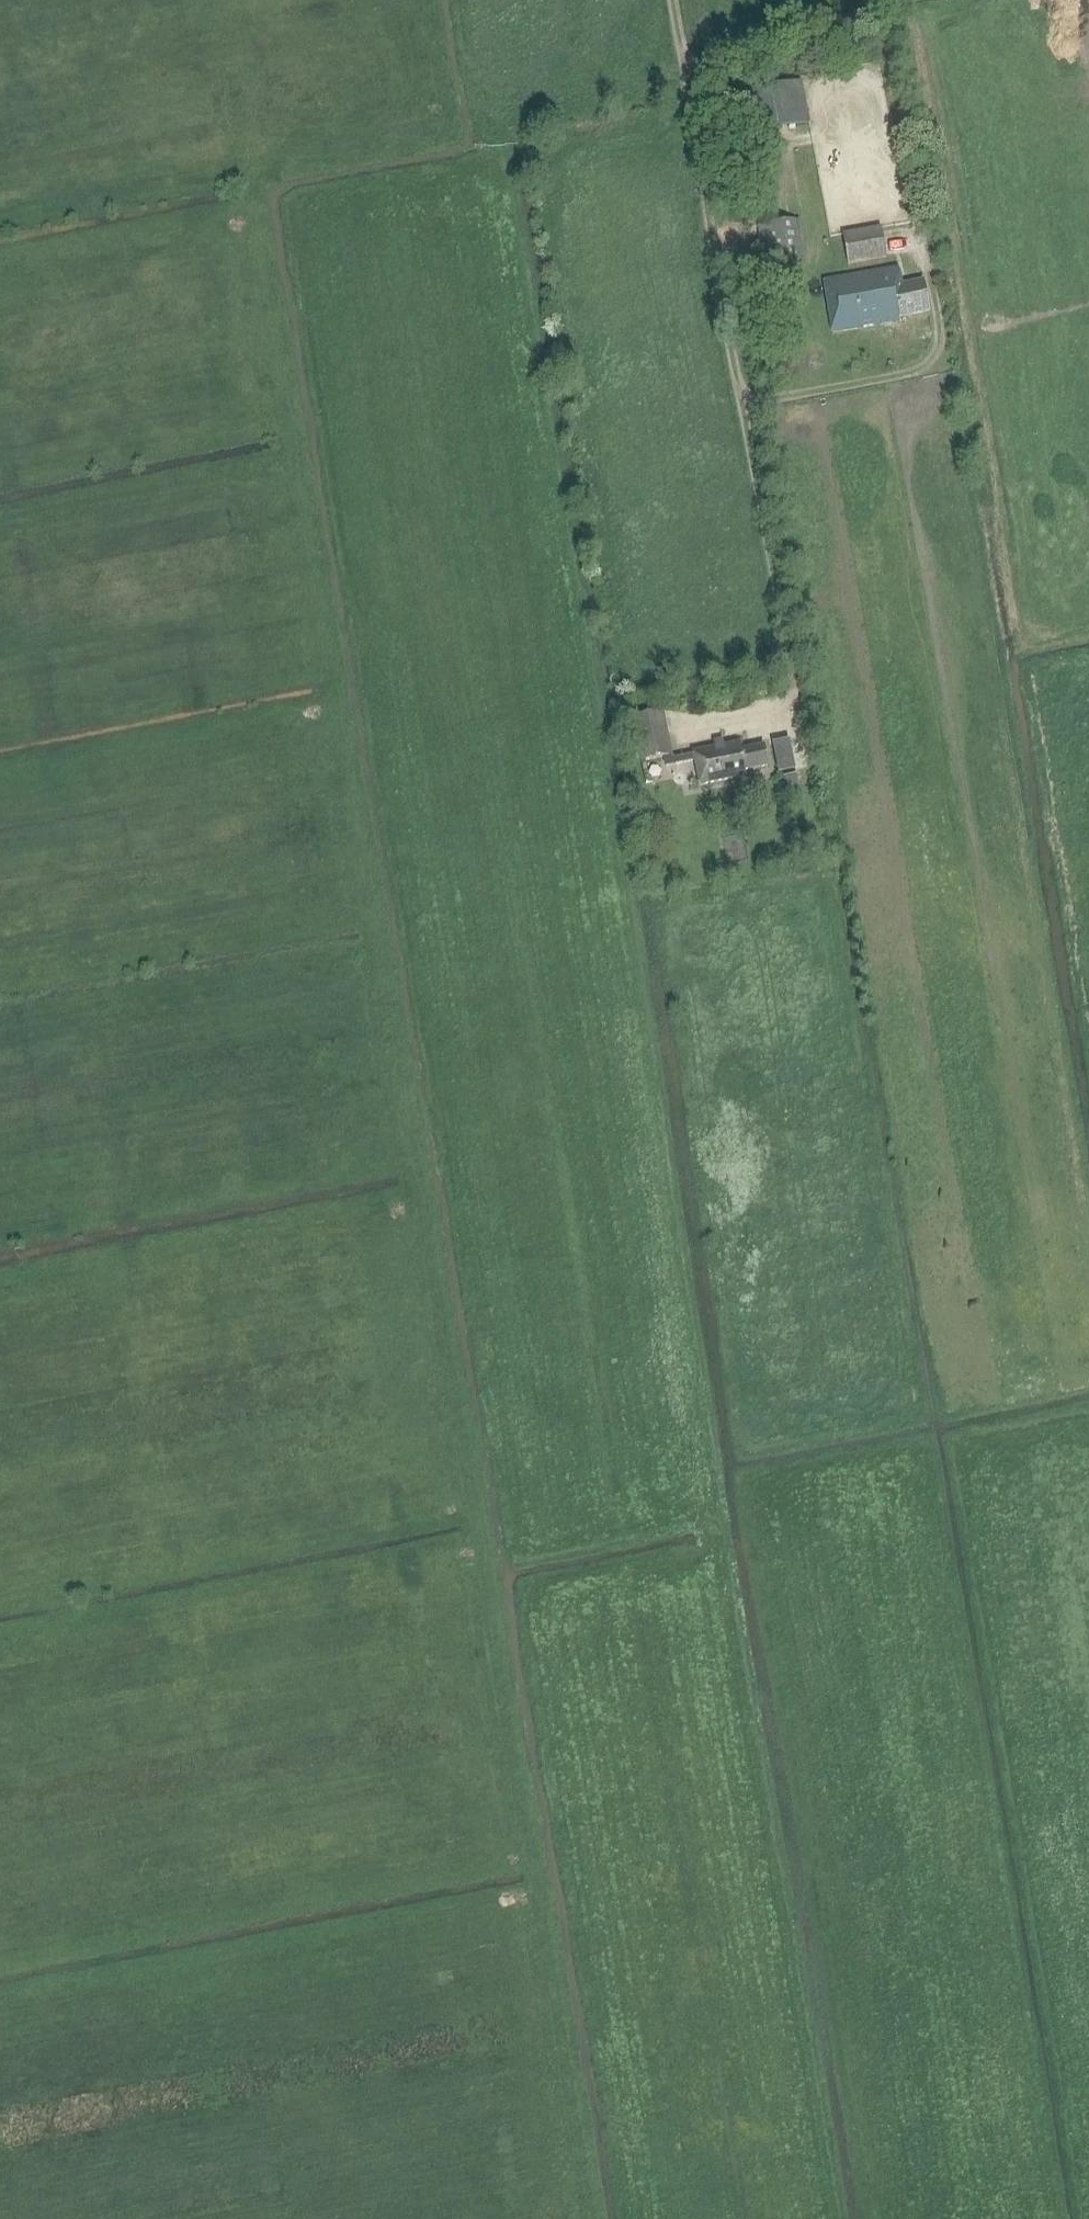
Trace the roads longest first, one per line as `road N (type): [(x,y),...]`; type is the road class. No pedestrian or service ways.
road 1 (track): [(680,0),(799,714)]

